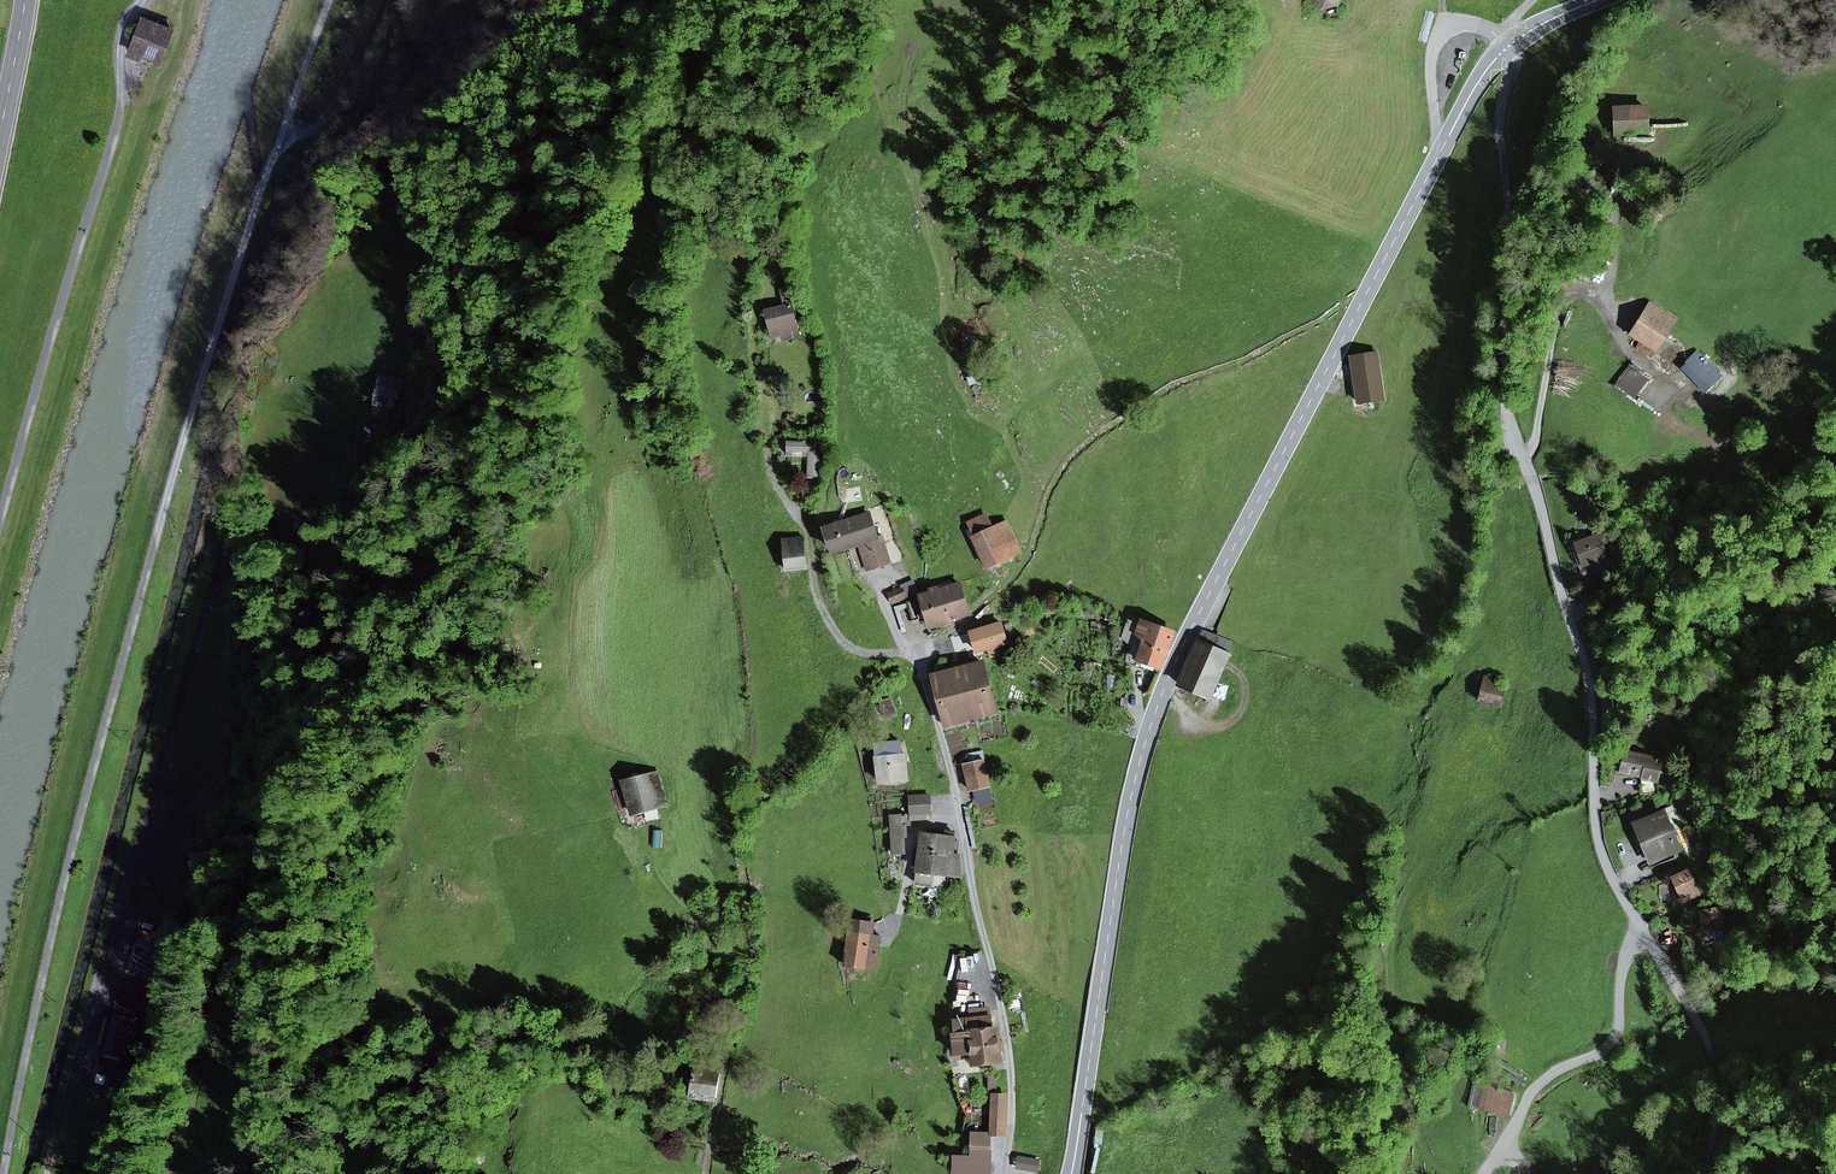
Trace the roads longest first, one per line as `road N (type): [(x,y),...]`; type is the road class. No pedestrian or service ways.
road 1 (track): [(4,1173),(73,847),(179,459),(329,0)]
road 2 (residential): [(1706,1173),(1715,1125),(1711,1054),(1604,860),(1590,675),(1507,418),(1509,229),(1500,121),(1507,47)]
road 3 (primary): [(1438,156),(1160,701),(1123,834),(1071,1173)]
road 4 (track): [(143,0),(121,32),(119,118),(0,523)]
road 5 (residential): [(1005,1173),(1012,1093),(1002,1007),(917,654)]
road 6 (track): [(1423,853),(1392,927),(1389,974),(1422,1144),(1445,1173)]
road 7 (track): [(730,1049),(707,1000),(704,934),(648,843)]
road 8 (residential): [(1438,156),(1431,64),(1438,36),(1466,22),(1507,47)]
road 9 (track): [(385,0),(312,133)]
road 10 (primary): [(0,136),(26,0)]
road 11 (track): [(849,455),(883,516),(899,576)]
road 12 (primary): [(1507,47),(1438,156)]

